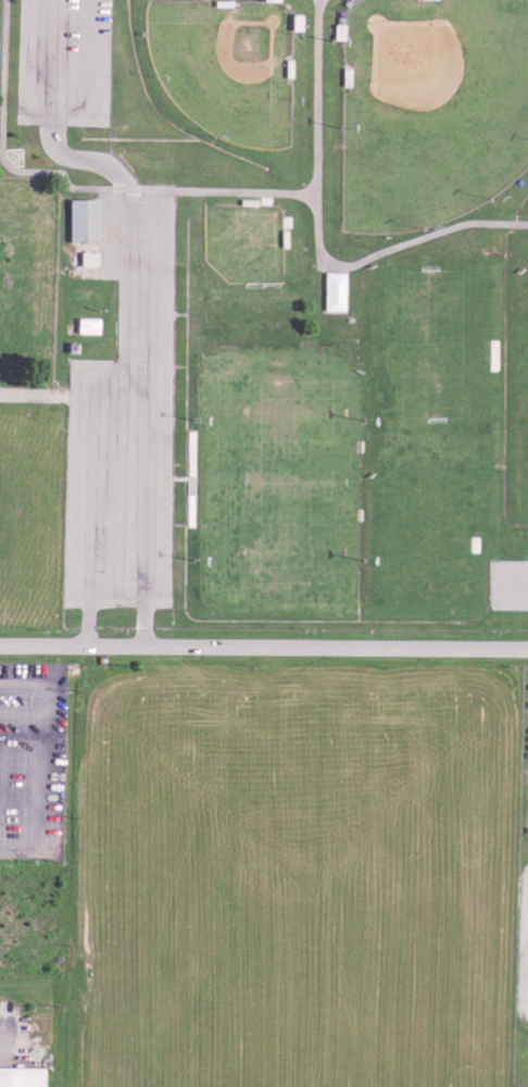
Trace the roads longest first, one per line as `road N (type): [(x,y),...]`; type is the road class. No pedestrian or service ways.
road 1 (tertiary): [(527,648),(0,646)]

